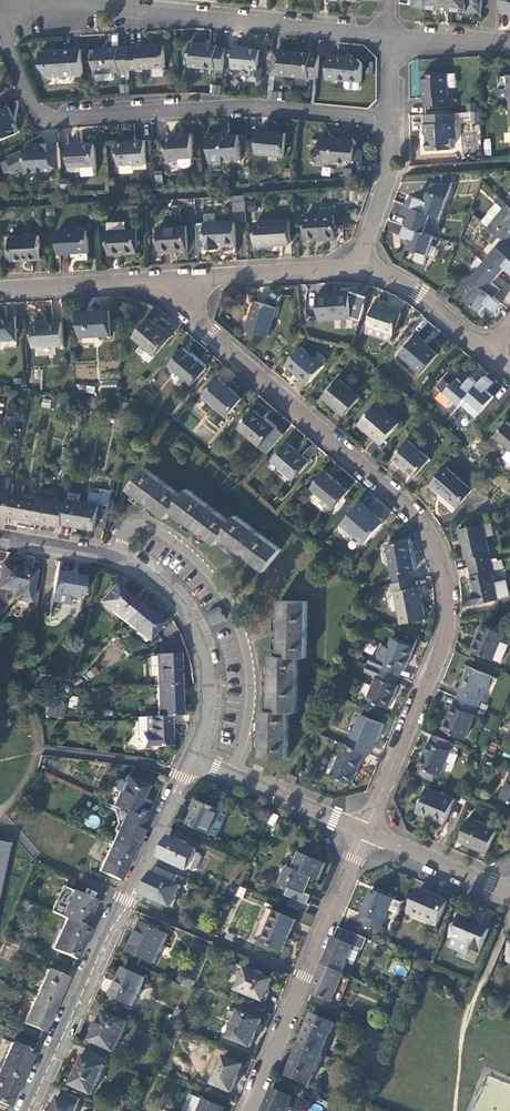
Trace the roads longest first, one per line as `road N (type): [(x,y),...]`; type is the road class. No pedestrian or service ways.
road 1 (residential): [(364,830),(448,631),(447,573),(406,503),(211,334),(179,281)]
road 2 (residential): [(0,31),(32,118),(200,108),(388,120)]
road 3 (residential): [(390,38),(81,5),(11,6),(0,25)]
road 4 (residential): [(191,758),(31,1110)]
road 5 (residential): [(191,758),(206,707),(205,677),(180,601),(116,559),(0,536)]
road 6 (residential): [(250,1110),(364,830)]
road 7 (residential): [(191,758),(364,830)]
road 8 (residential): [(359,261),(179,281)]
road 9 (residential): [(179,281),(0,289)]
road 10 (residential): [(492,355),(419,292),(359,261)]
road 11 (residential): [(364,830),(509,893)]
road 12 (residential): [(388,120),(390,170),(359,261)]
road 13 (residential): [(509,48),(390,38)]

